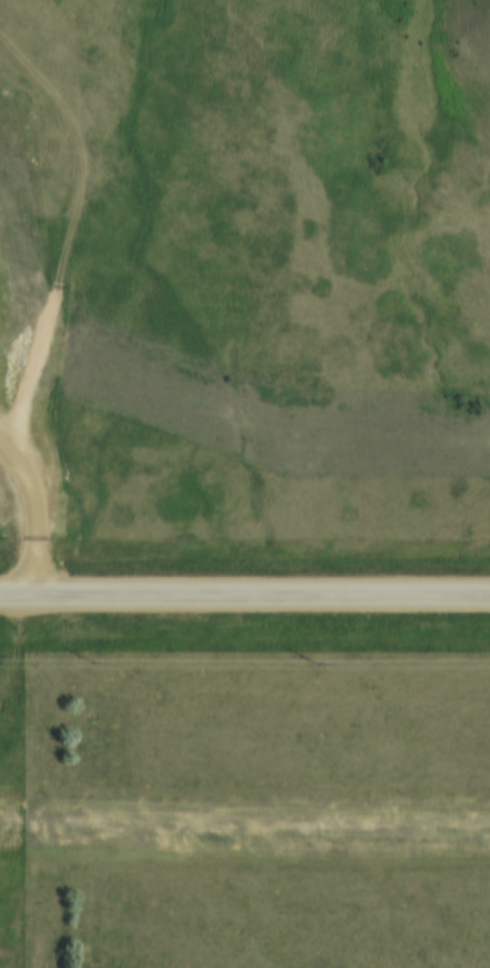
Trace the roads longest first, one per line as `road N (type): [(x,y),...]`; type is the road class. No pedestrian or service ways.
road 1 (track): [(0,696),(25,613),(31,417),(74,154),(73,130),(0,42)]
road 2 (tertiary): [(0,599),(489,601)]
road 3 (track): [(73,130),(128,0)]

